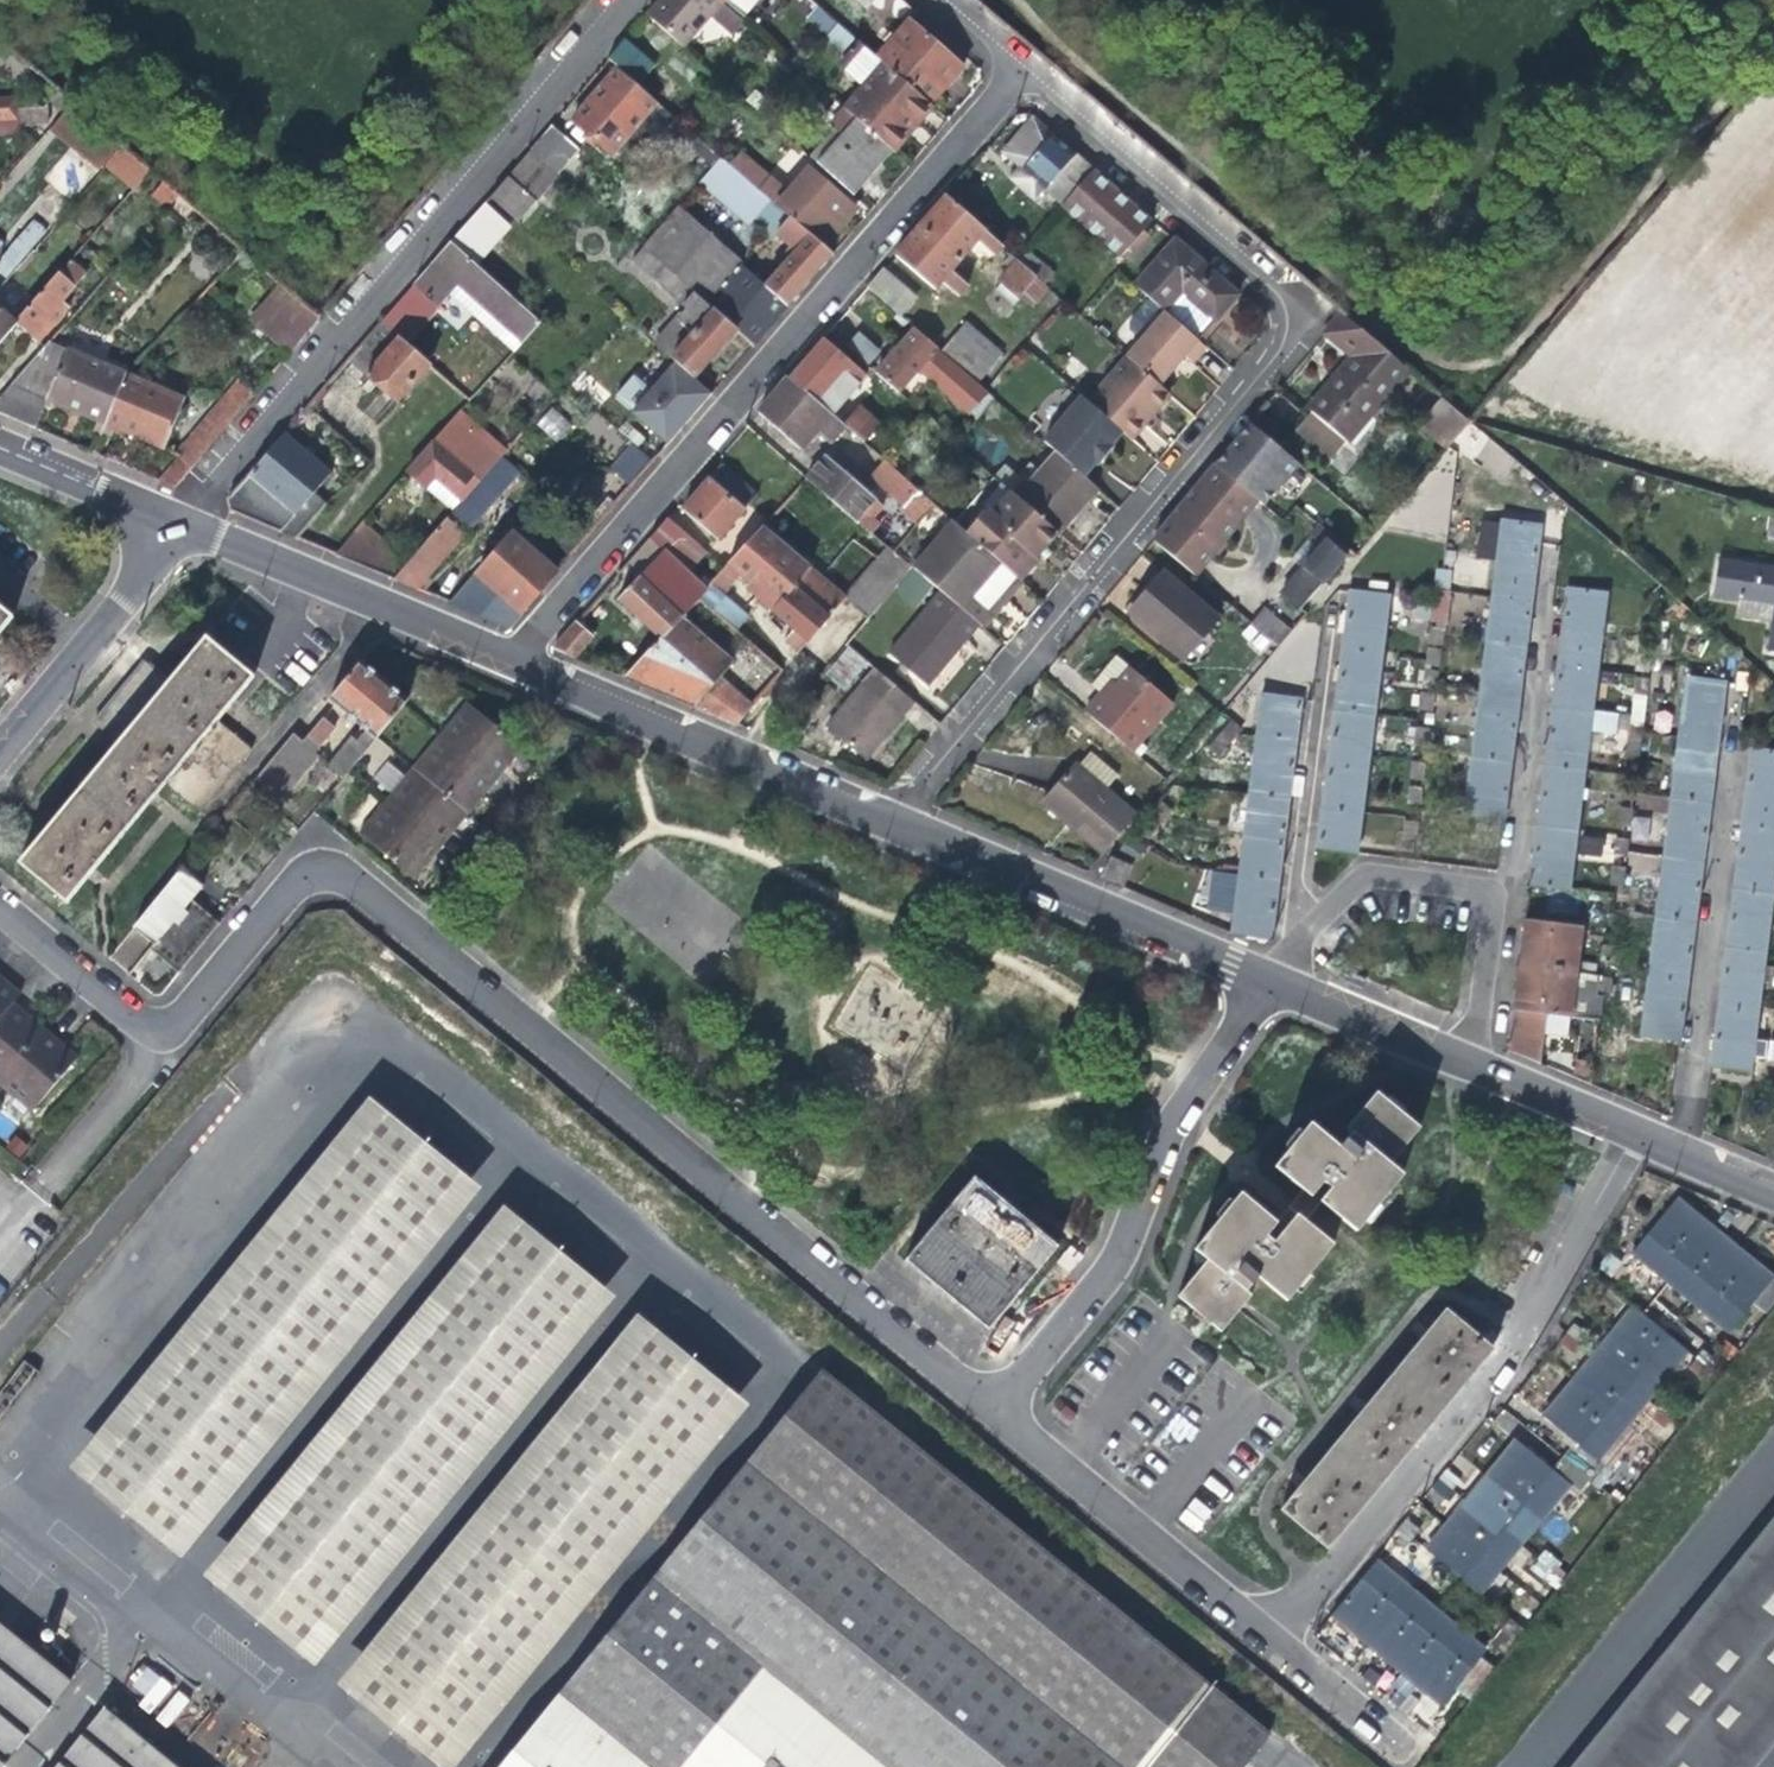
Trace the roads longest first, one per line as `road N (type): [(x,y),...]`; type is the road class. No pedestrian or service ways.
road 1 (residential): [(989,1411),(343,874),(300,875),(180,1022),(138,1022),(0,910)]
road 2 (residential): [(891,821),(1296,315),(1018,72)]
road 3 (residential): [(509,661),(1018,72)]
road 4 (residential): [(180,523),(627,0)]
road 5 (residential): [(1635,1131),(1583,1247),(1496,1380),(1271,1644)]
road 6 (residential): [(1266,977),(1164,1133),(1118,1259),(989,1411)]
road 7 (residential): [(1742,661),(1679,1150)]
road 8 (residential): [(509,661),(891,821)]
road 9 (residential): [(891,821),(1266,977)]
road 10 (residential): [(1557,507),(1510,871),(1494,895)]
road 11 (residential): [(1271,1644),(989,1411)]
road 12 (residential): [(180,523),(509,661)]
road 13 (residential): [(1330,606),(1282,956)]
road 14 (residential): [(180,523),(0,755)]
road 15 (residential): [(1494,895),(1364,880),(1282,956)]
road 16 (residential): [(1266,977),(1466,1061)]
road 17 (residential): [(0,445),(180,523)]
road 18 (residential): [(1466,1061),(1635,1131)]
road 19 (residential): [(1466,1061),(1494,895)]
road 20 (residential): [(1393,1745),(1271,1644)]

